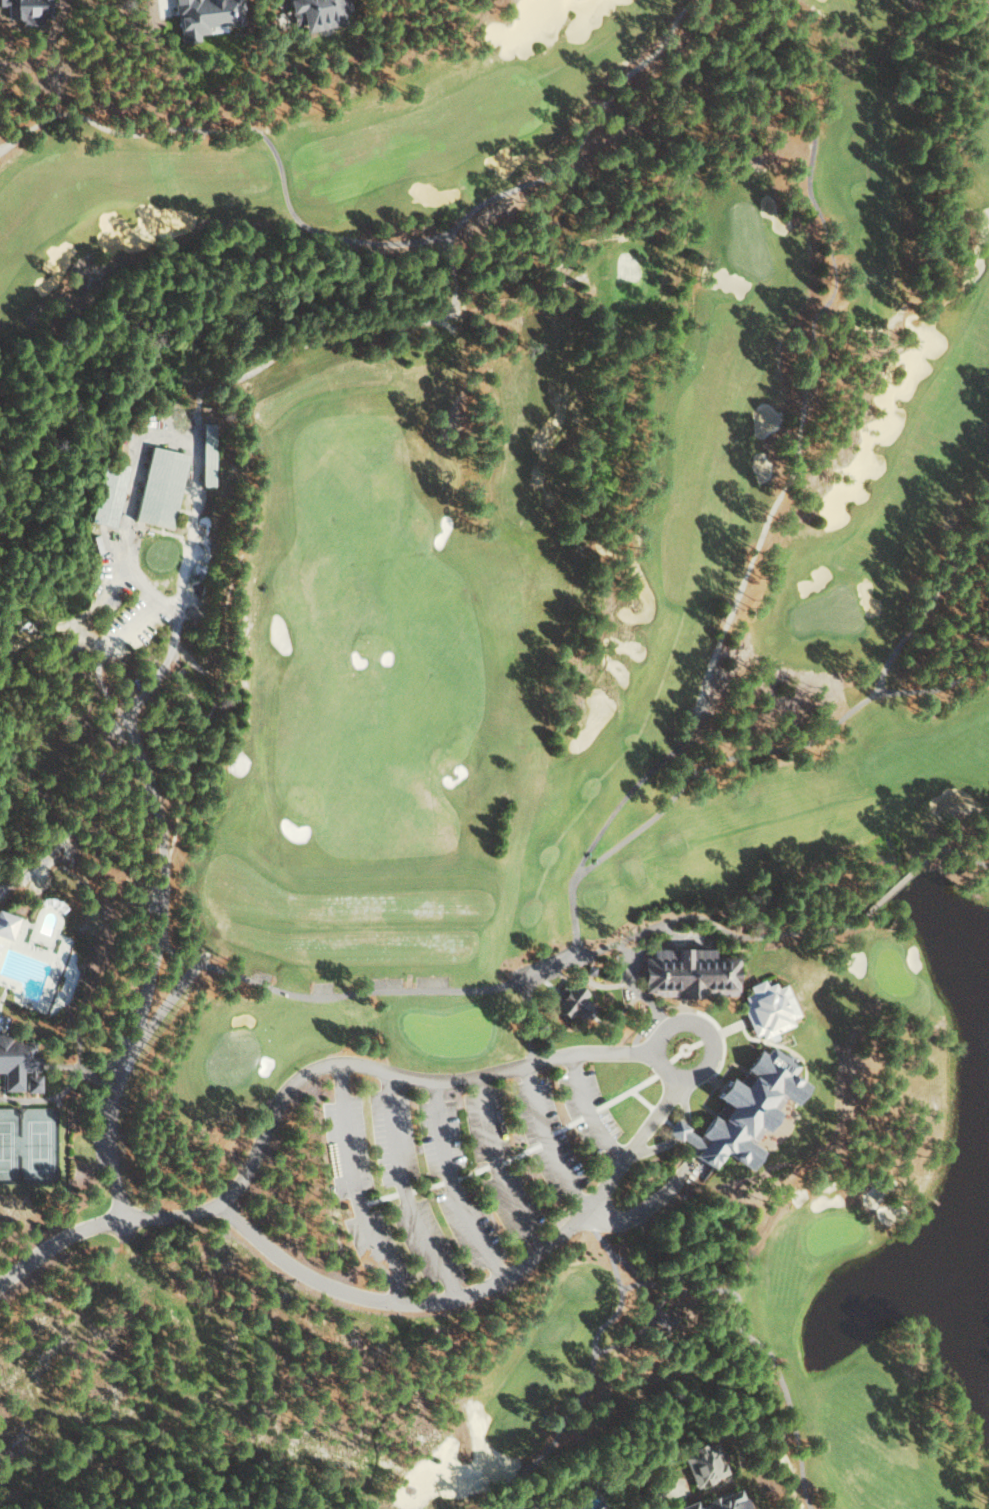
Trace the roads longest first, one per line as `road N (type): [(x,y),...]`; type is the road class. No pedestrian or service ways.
road 1 (residential): [(688,1052),(566,1058),(479,1080),(438,1081),(369,1064),(325,1068),(293,1087),(243,1185),(216,1211),(73,1231),(0,1280)]

